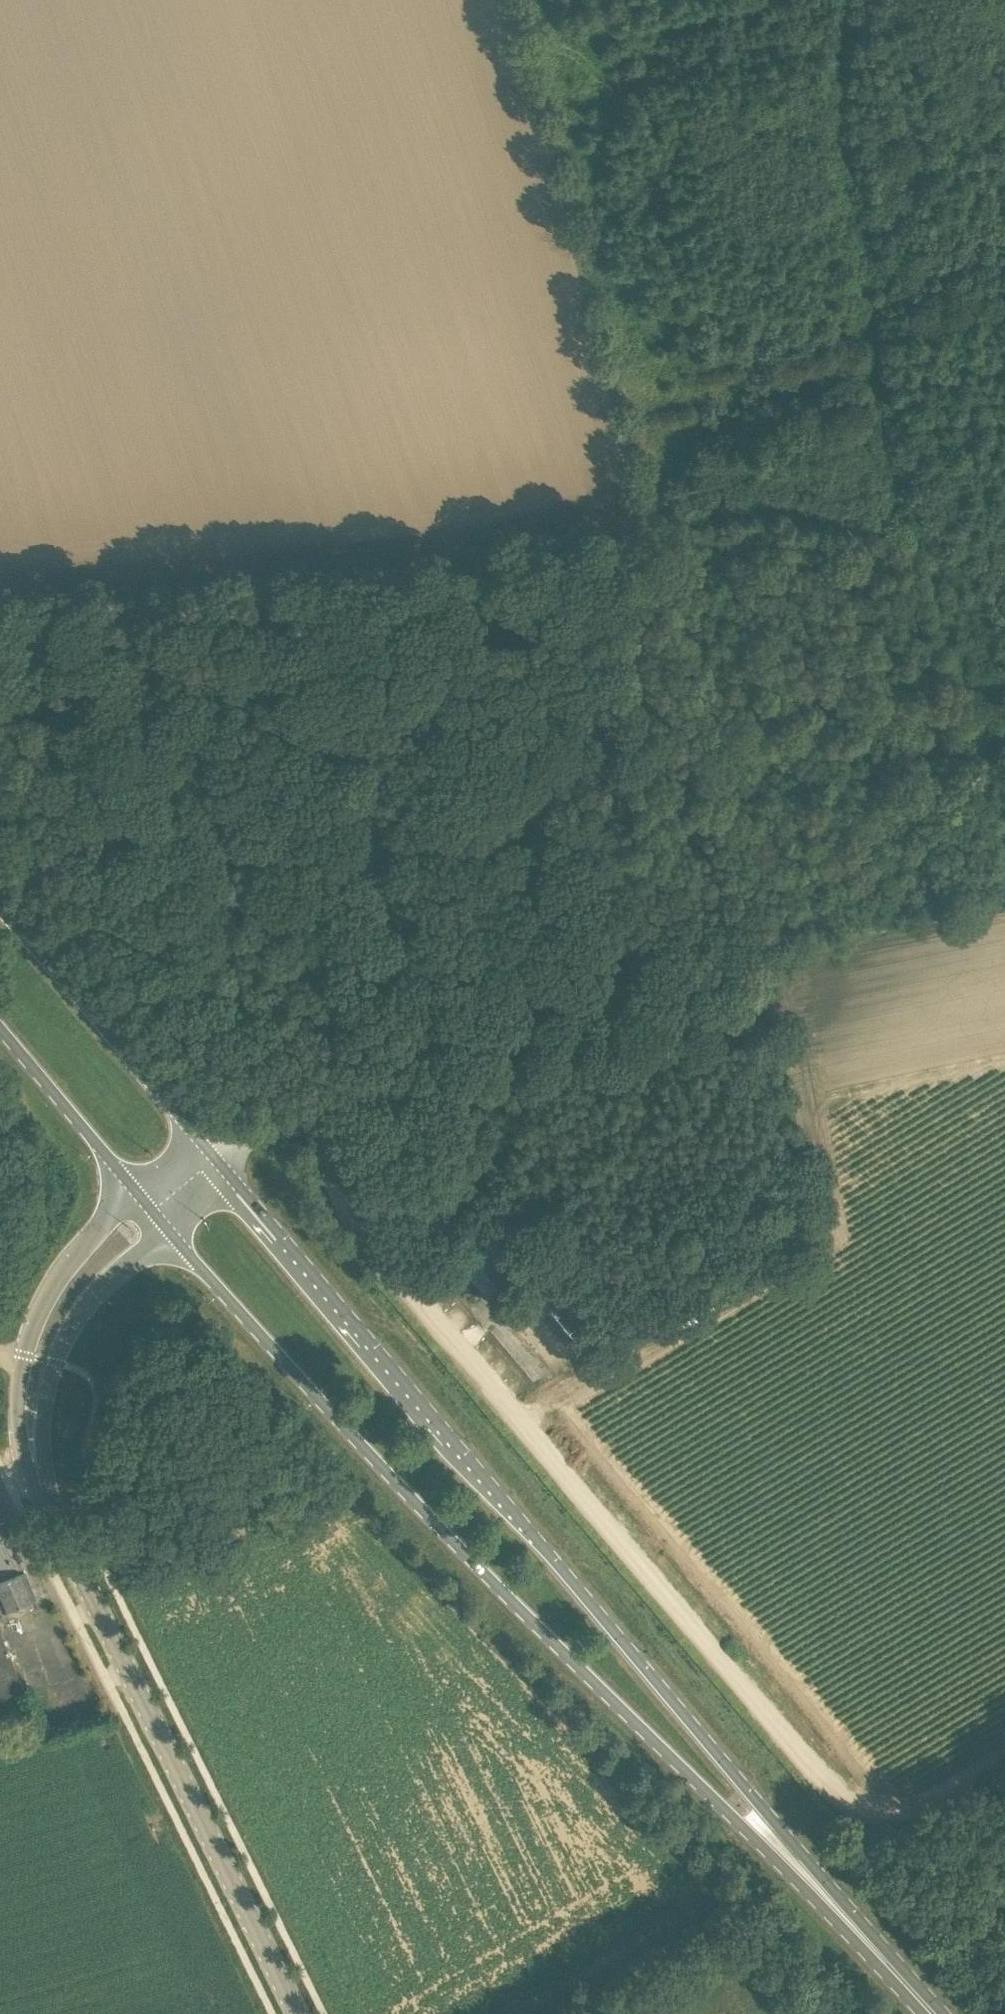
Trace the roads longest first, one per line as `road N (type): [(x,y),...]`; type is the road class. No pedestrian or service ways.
road 1 (primary): [(824,1898),(757,1802),(214,1160)]
road 2 (track): [(1004,1759),(913,1816),(878,1820),(841,1801),(350,1214)]
road 3 (primary): [(167,1230),(554,1647),(824,1898)]
road 4 (secondary): [(298,2013),(62,1537),(33,1455)]
road 5 (primary): [(214,1160),(0,906)]
road 6 (secondary): [(134,1192),(56,1273),(39,1308),(19,1403),(33,1455)]
road 7 (secondary): [(33,1455),(59,1351),(93,1300),(167,1230)]
road 8 (unclassified): [(350,1214),(333,1158),(308,1128),(276,1118),(214,1160)]
road 9 (primary): [(0,1036),(134,1192)]
road 10 (primary): [(933,2013),(824,1898)]

